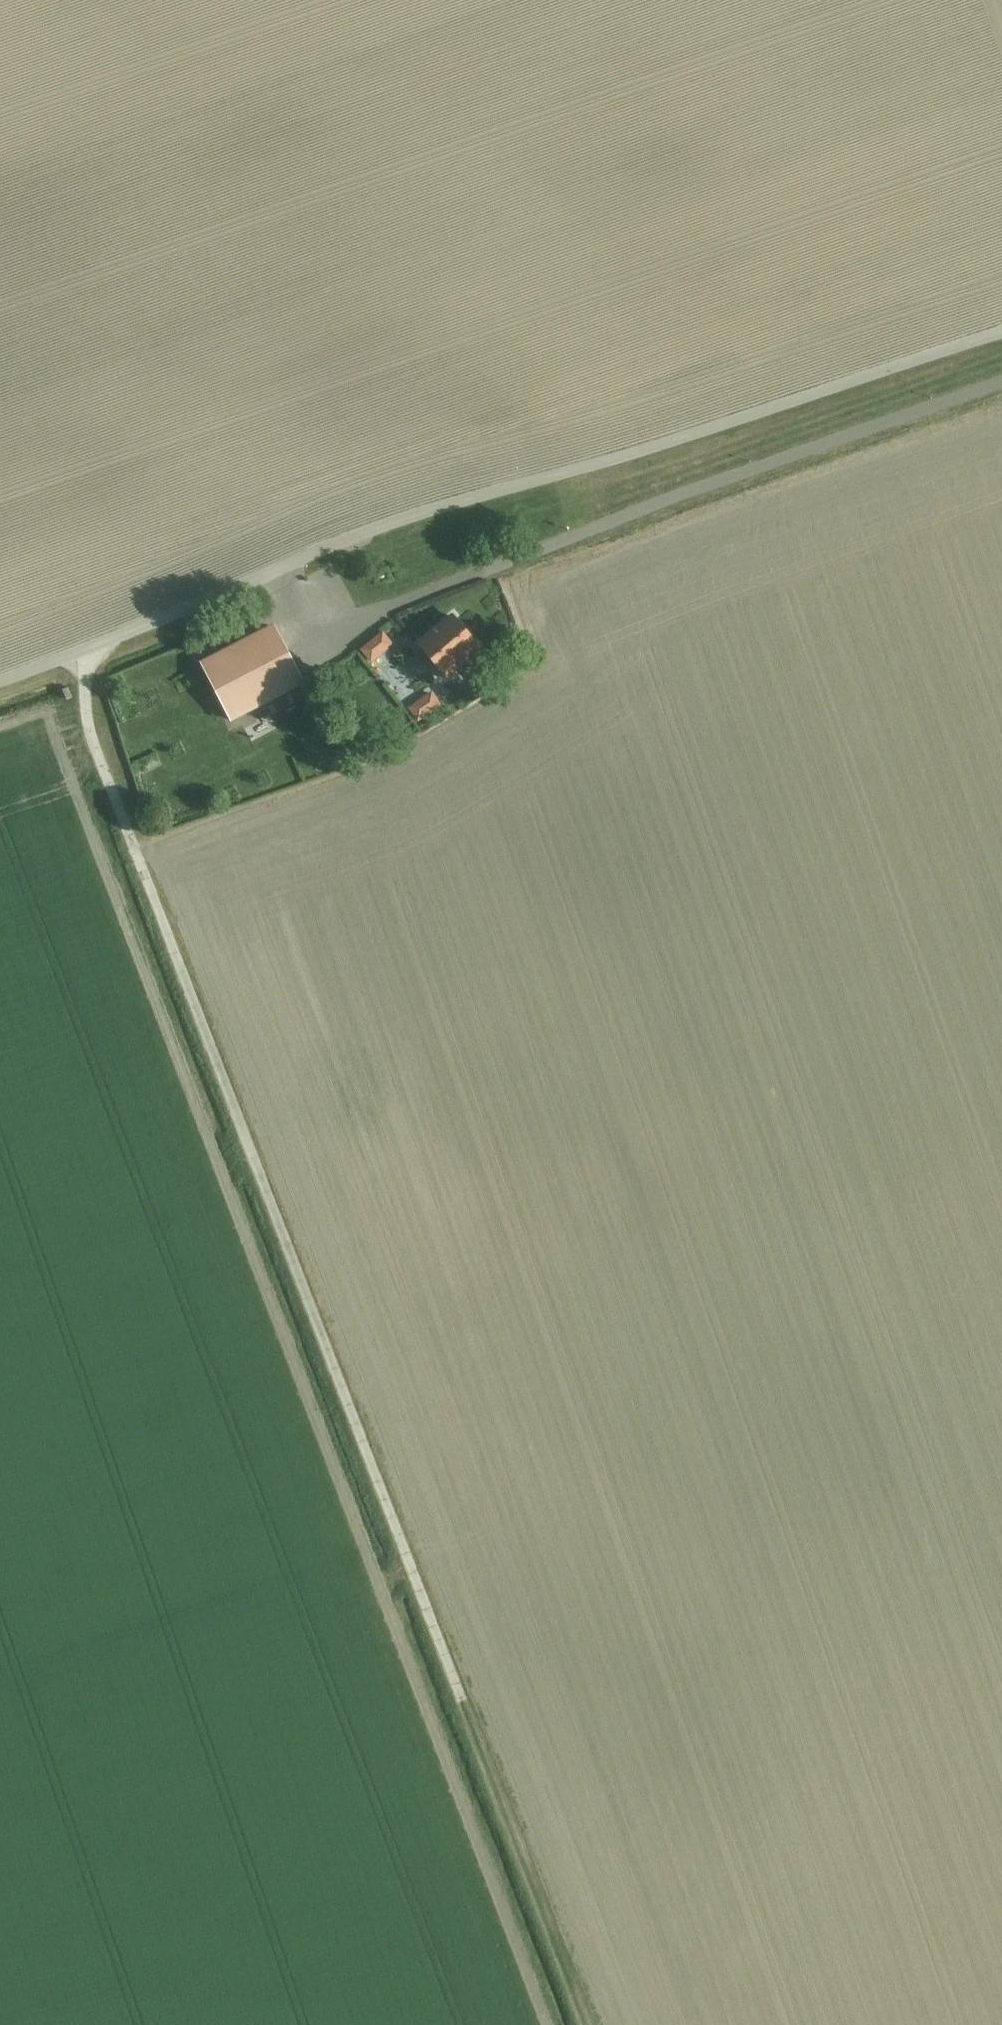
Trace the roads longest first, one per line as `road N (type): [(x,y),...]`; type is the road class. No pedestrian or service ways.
road 1 (unclassified): [(443,1629),(97,751),(84,651)]
road 2 (unclassified): [(84,651),(390,524),(1001,333)]

